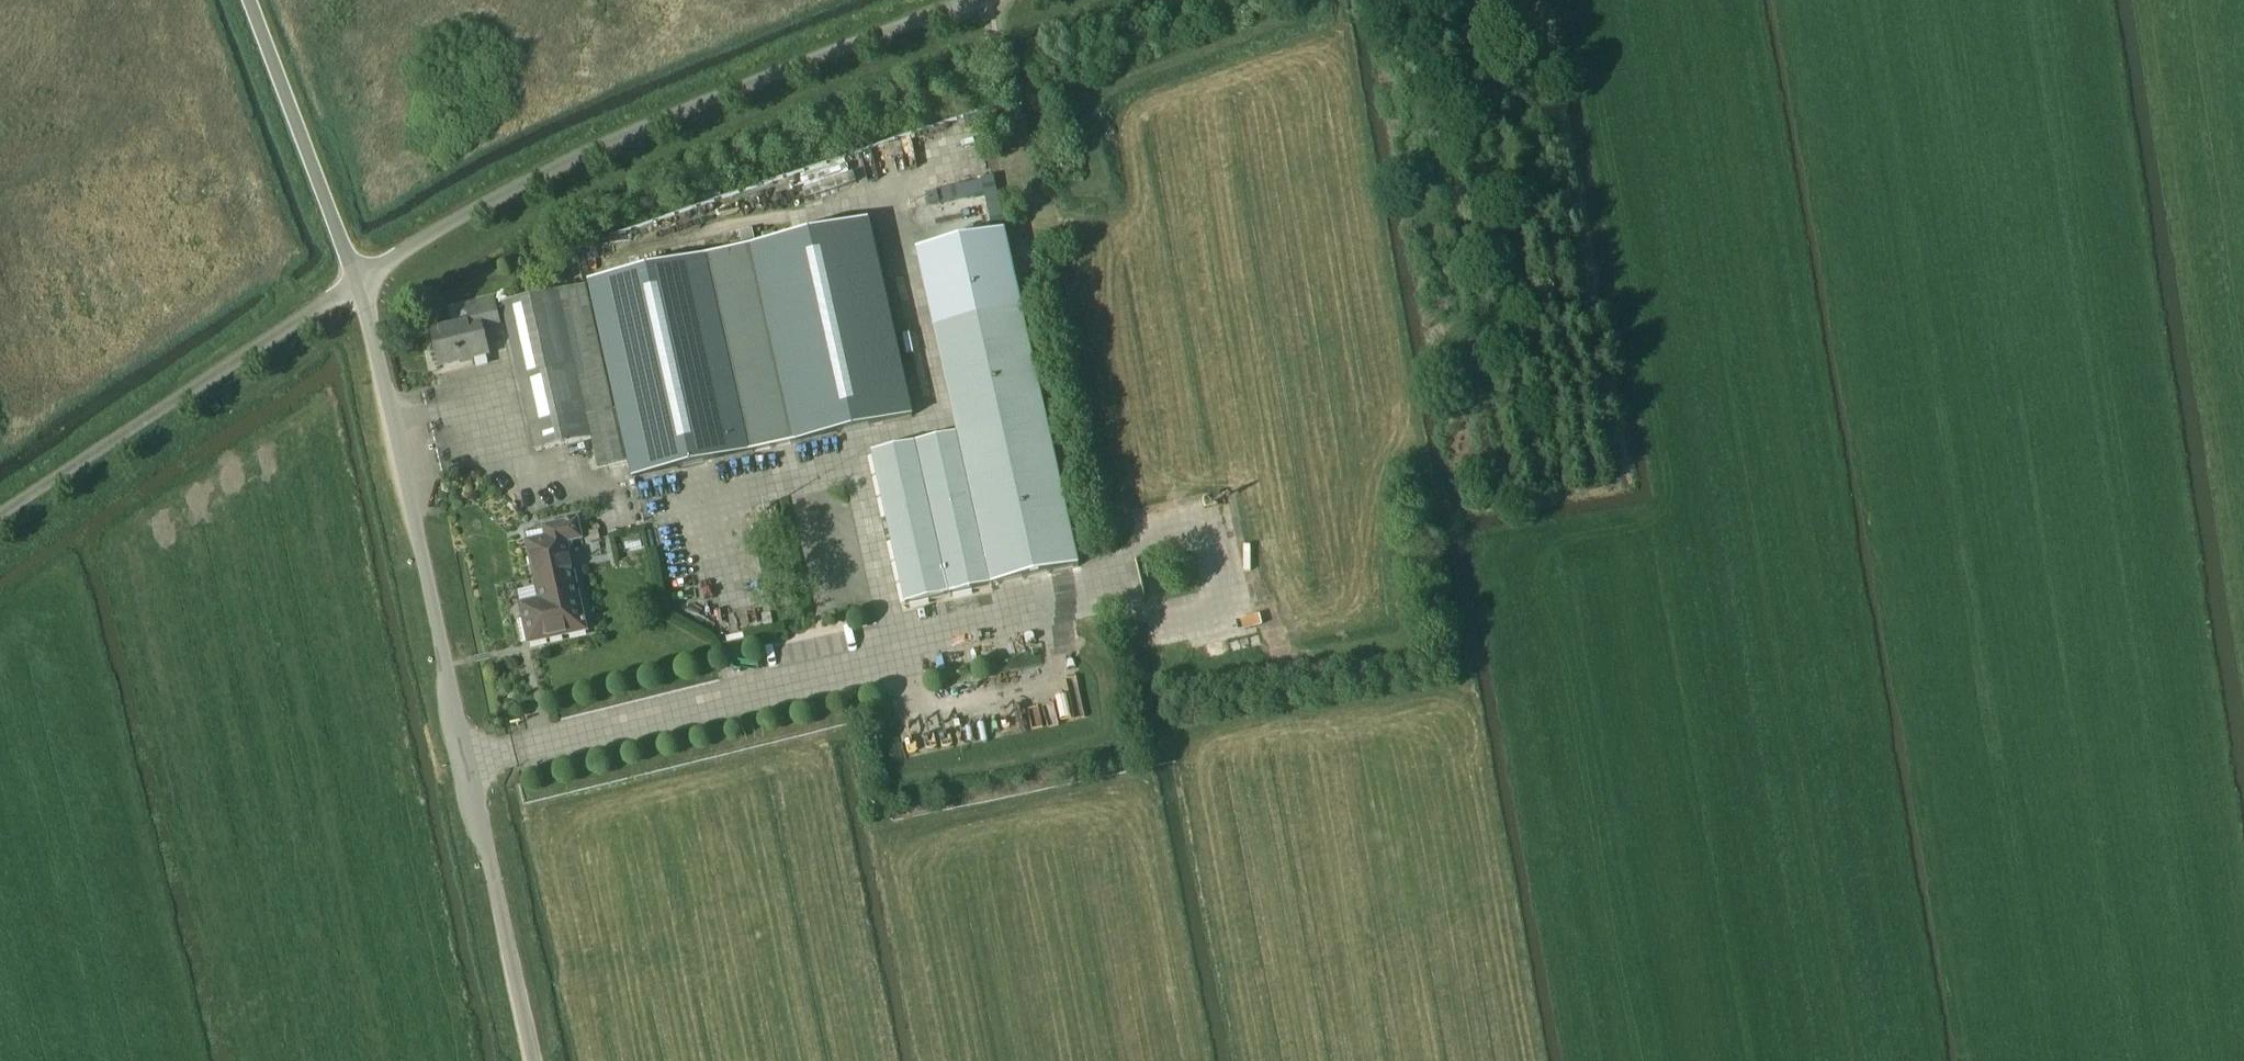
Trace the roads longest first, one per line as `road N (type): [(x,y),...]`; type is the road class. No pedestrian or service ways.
road 1 (unclassified): [(531,1060),(354,287)]
road 2 (unclassified): [(354,287),(582,153),(966,0)]
road 3 (unclassified): [(0,521),(354,287)]
road 4 (unclassified): [(354,287),(252,0)]

